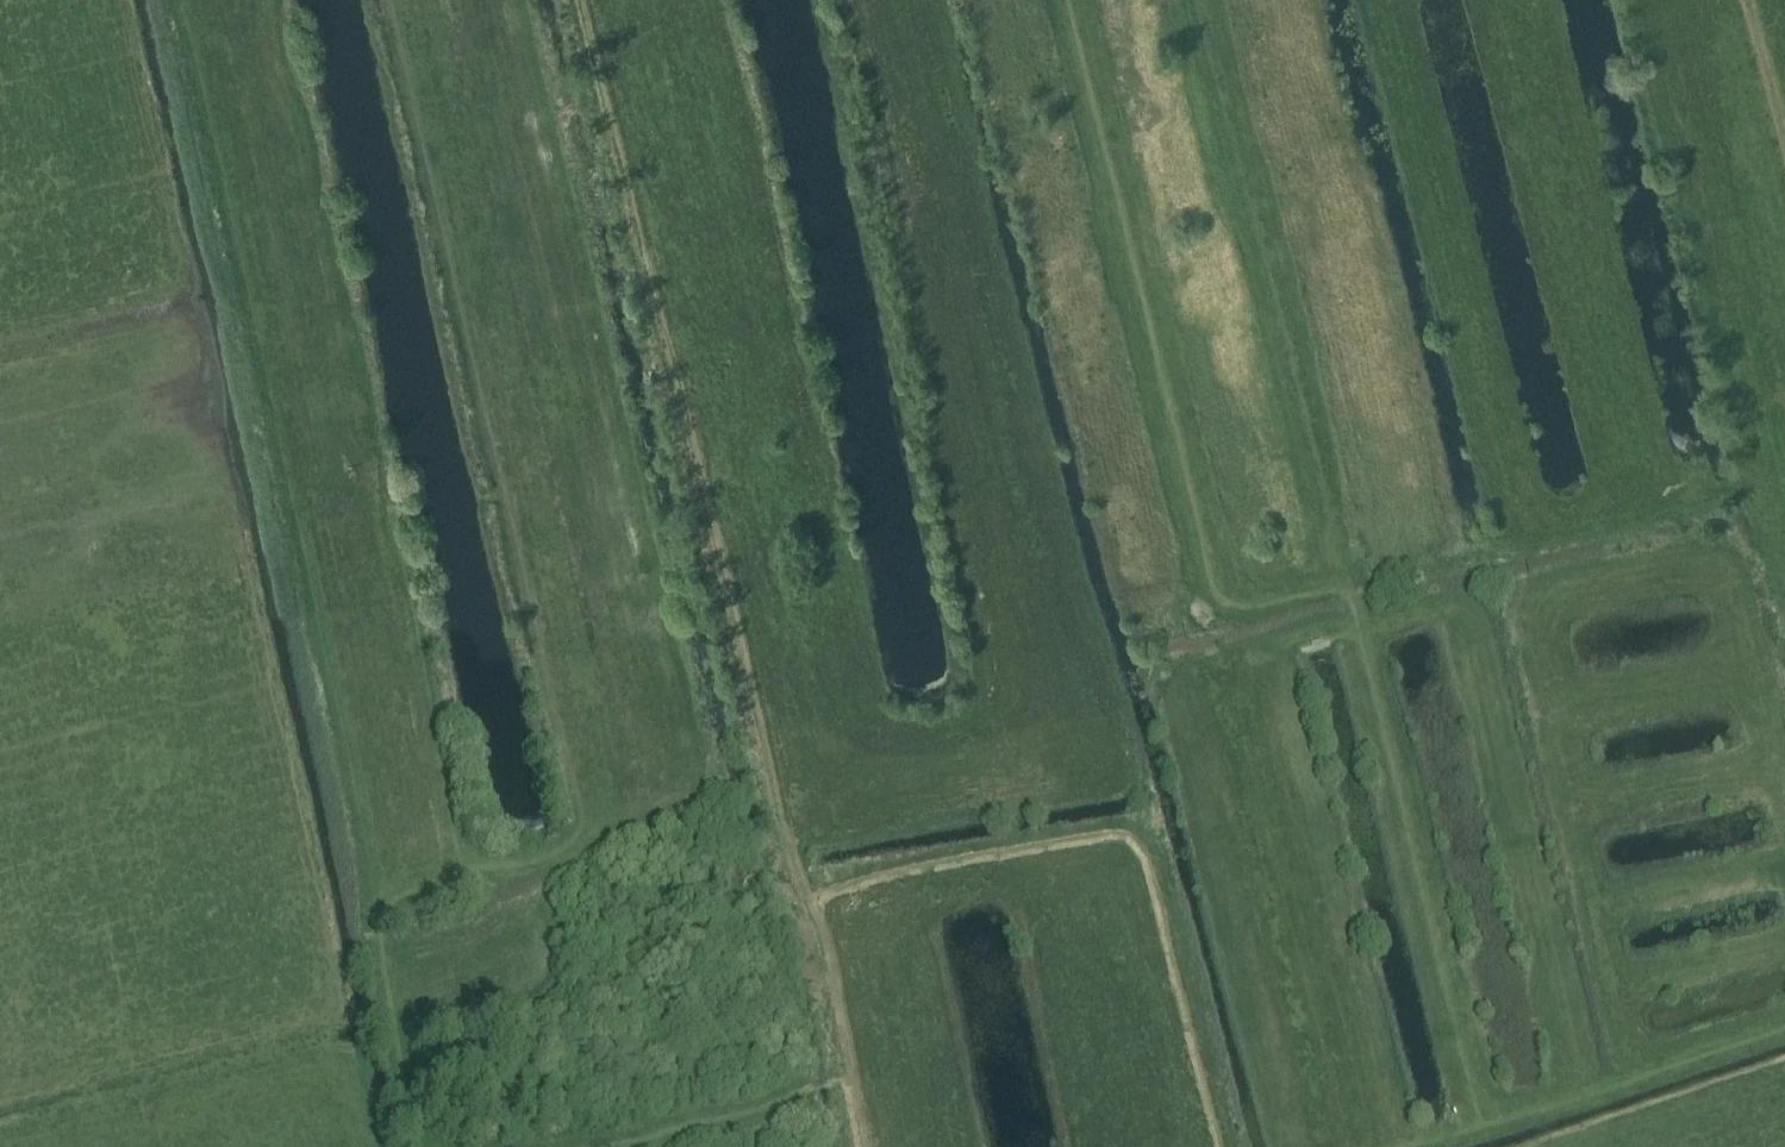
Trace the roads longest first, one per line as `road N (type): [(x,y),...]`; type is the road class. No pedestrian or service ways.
road 1 (track): [(862,1146),(805,888),(578,0)]
road 2 (track): [(1784,134),(1750,0)]

